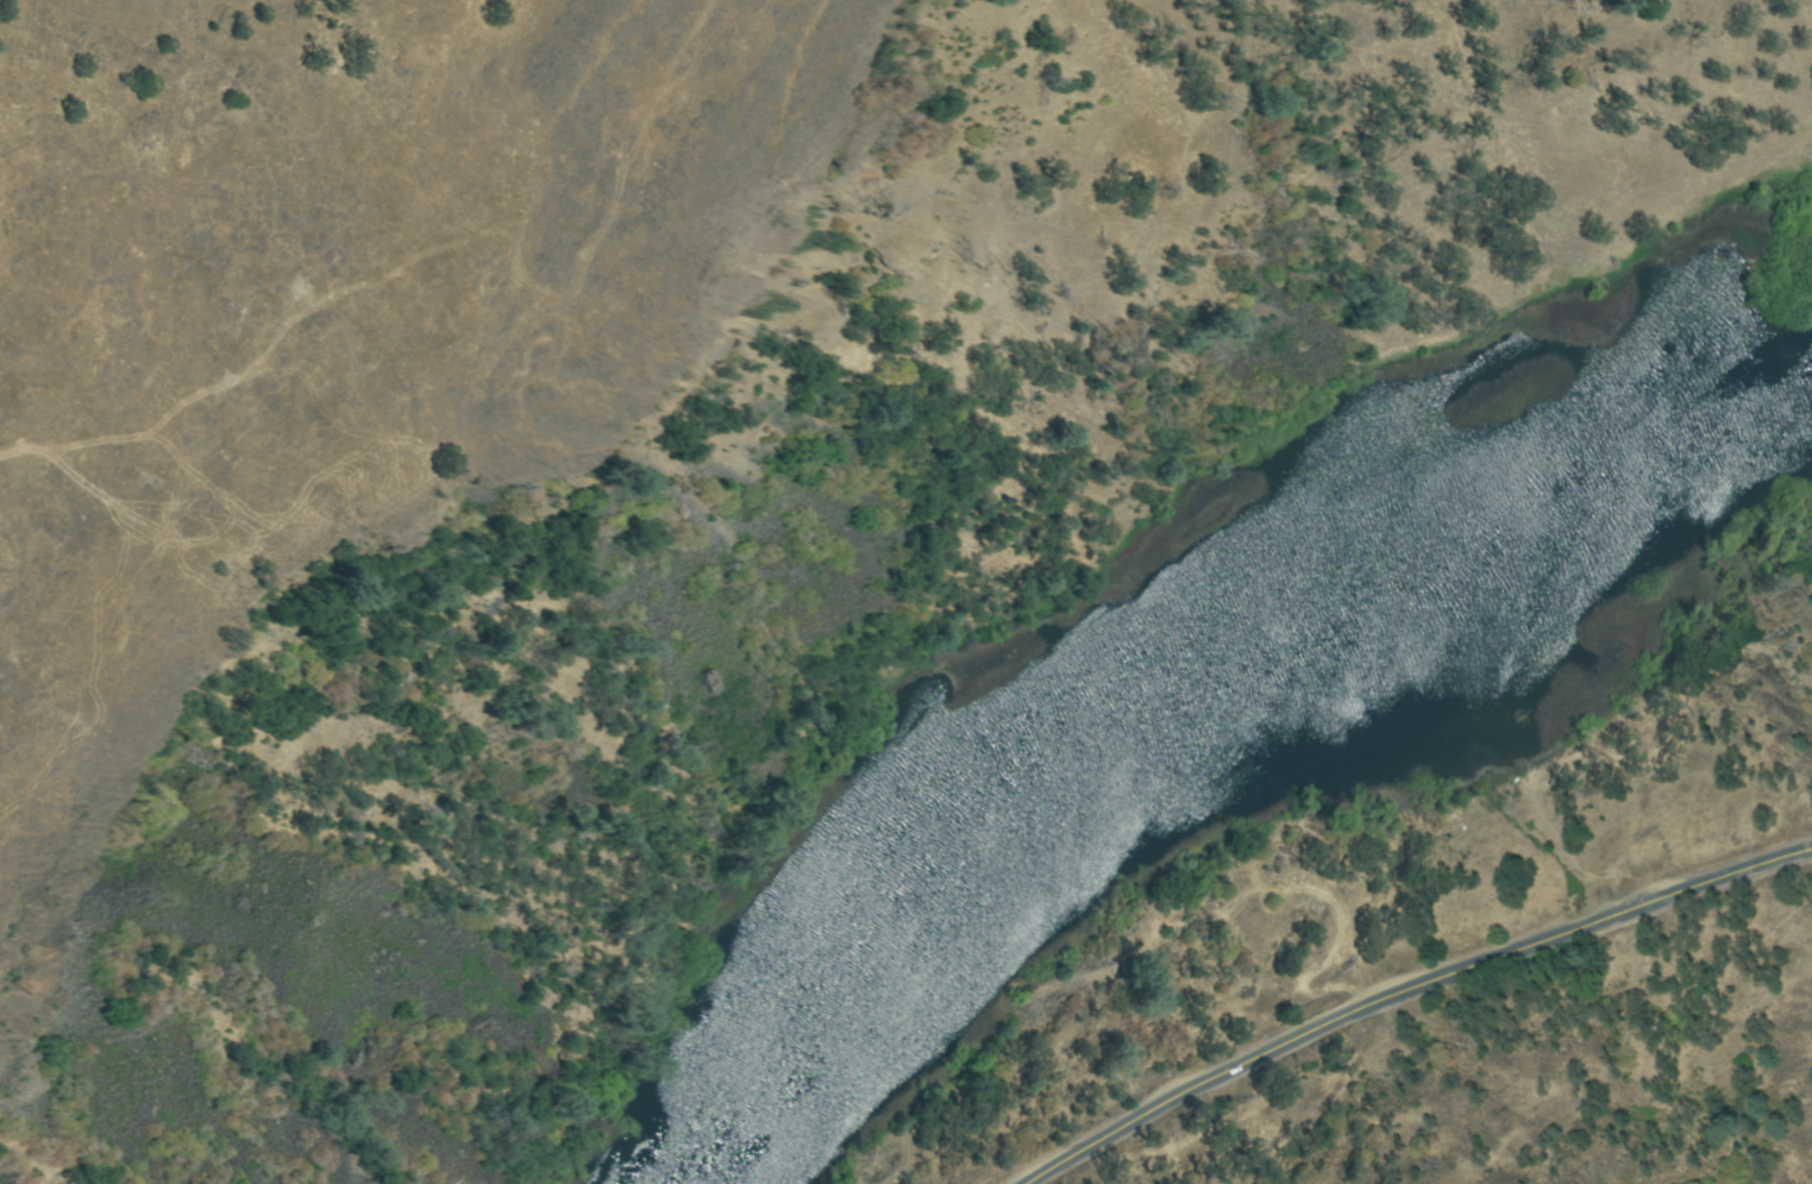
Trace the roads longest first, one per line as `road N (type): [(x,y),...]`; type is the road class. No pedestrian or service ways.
road 1 (tertiary): [(1811,865),(1348,1038),(1218,1095),(1065,1183)]

